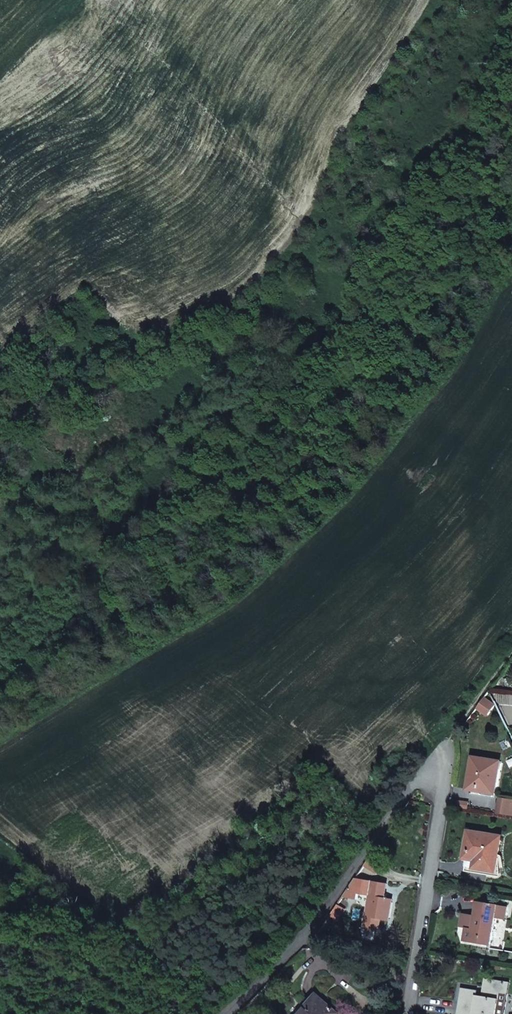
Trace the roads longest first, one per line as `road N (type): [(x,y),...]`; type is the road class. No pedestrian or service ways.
road 1 (residential): [(225,1013),(312,931),(436,754),(441,803),(408,1013)]

